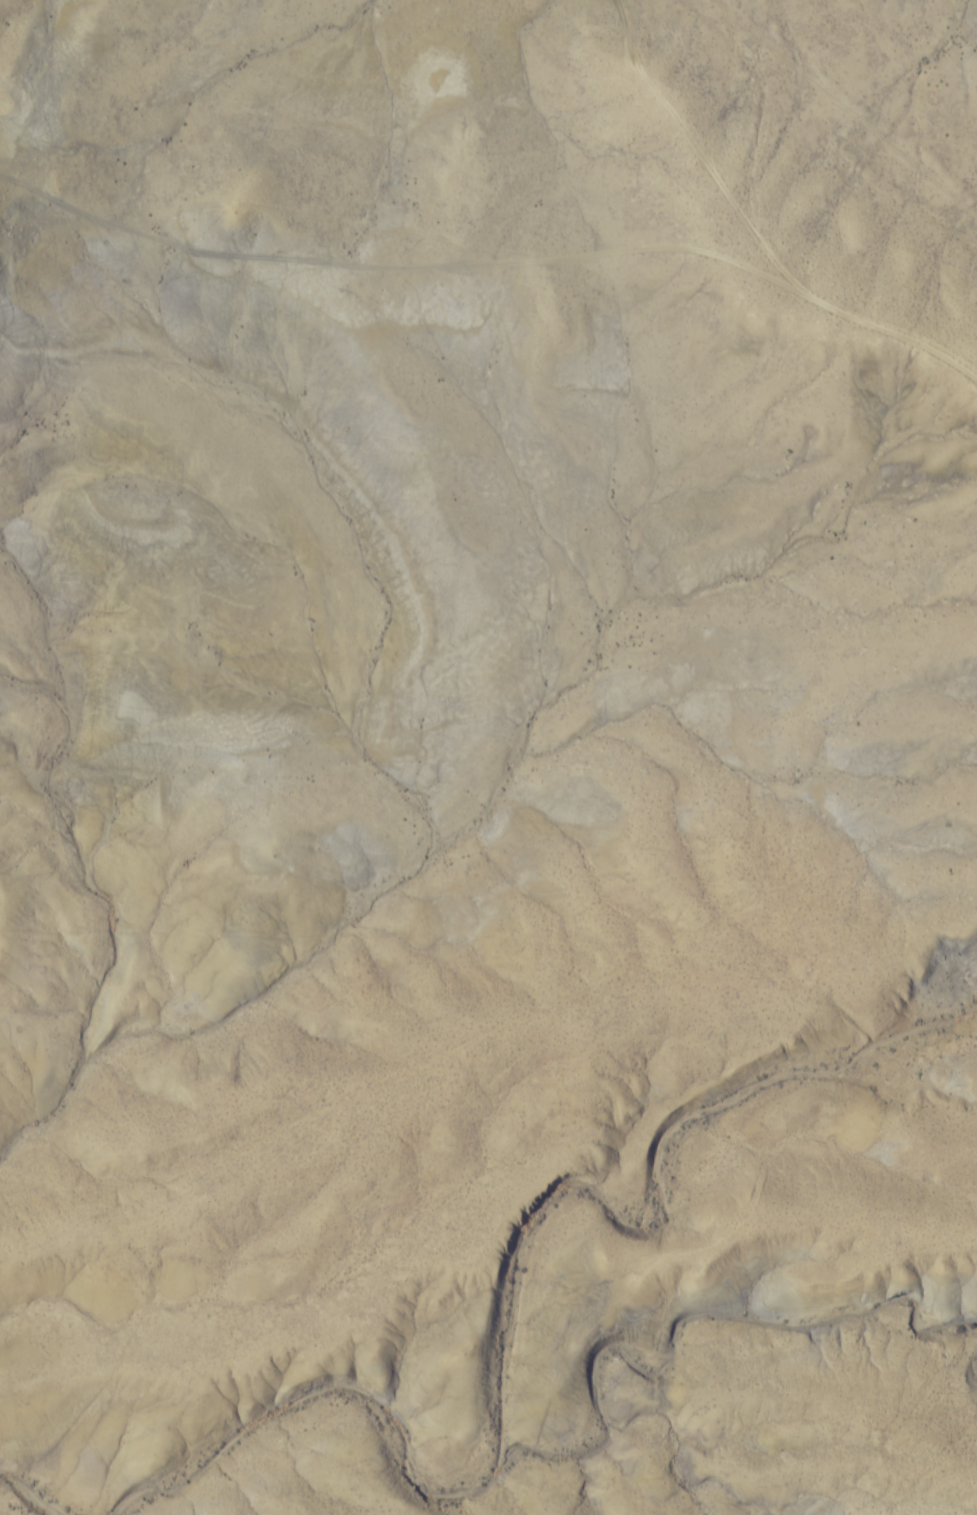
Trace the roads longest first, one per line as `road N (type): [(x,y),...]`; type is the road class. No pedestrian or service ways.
road 1 (track): [(976,812),(920,834),(798,957),(575,973),(420,1048),(85,1325),(0,1363)]
road 2 (track): [(0,176),(79,215),(126,221),(233,203),(528,261),(698,252),(819,301)]
road 3 (track): [(819,301),(771,258),(637,66),(618,0)]
road 4 (track): [(976,378),(939,352),(819,301)]

